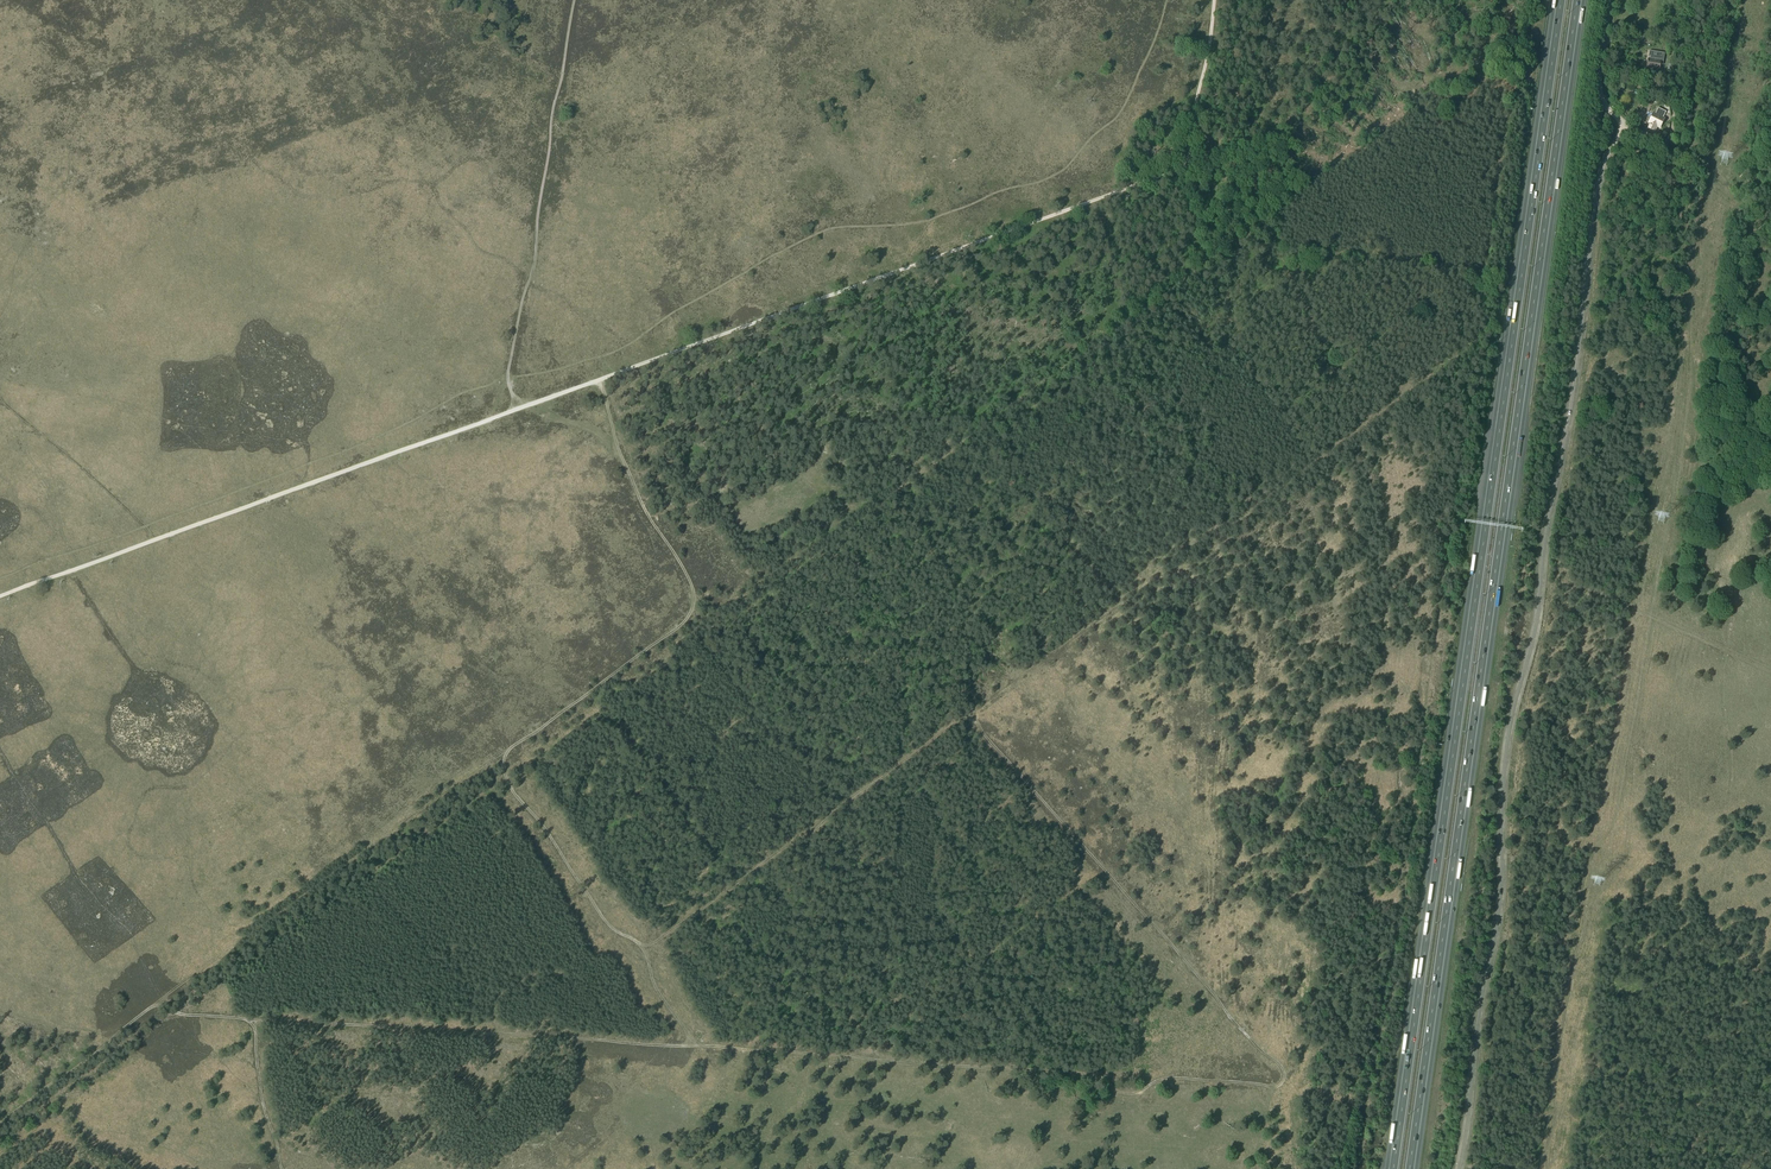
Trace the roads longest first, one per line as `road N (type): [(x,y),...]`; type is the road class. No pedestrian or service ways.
road 1 (track): [(0,1123),(160,1000),(184,1015),(1083,1074),(1123,1093),(1173,1078),(1274,1088)]
road 2 (motorway): [(1411,1168),(1580,0)]
road 3 (motorway): [(1559,0),(1392,1168)]
road 4 (unclassified): [(1459,1168),(1500,904),(1506,748),(1536,621),(1596,196),(1624,122)]
road 5 (track): [(1546,1168),(1594,846),(1620,805),(1629,768),(1715,258)]
road 6 (track): [(599,380),(640,500),(691,585),(689,616),(160,1000)]
road 7 (track): [(642,948),(970,719),(1279,1064),(1284,1079),(1274,1088)]
road 8 (track): [(1182,167),(524,407)]
road 9 (track): [(524,407),(0,596)]
road 10 (track): [(572,0),(536,256),(507,376),(524,407)]
road 11 (track): [(691,1046),(655,987),(642,948),(608,924),(510,787),(508,749)]
road 12 (track): [(1214,0),(1191,157),(1182,167)]
road 13 (track): [(253,1020),(262,1099),(283,1168)]
road 14 (unclassified): [(1624,122),(1598,87),(1609,0)]

